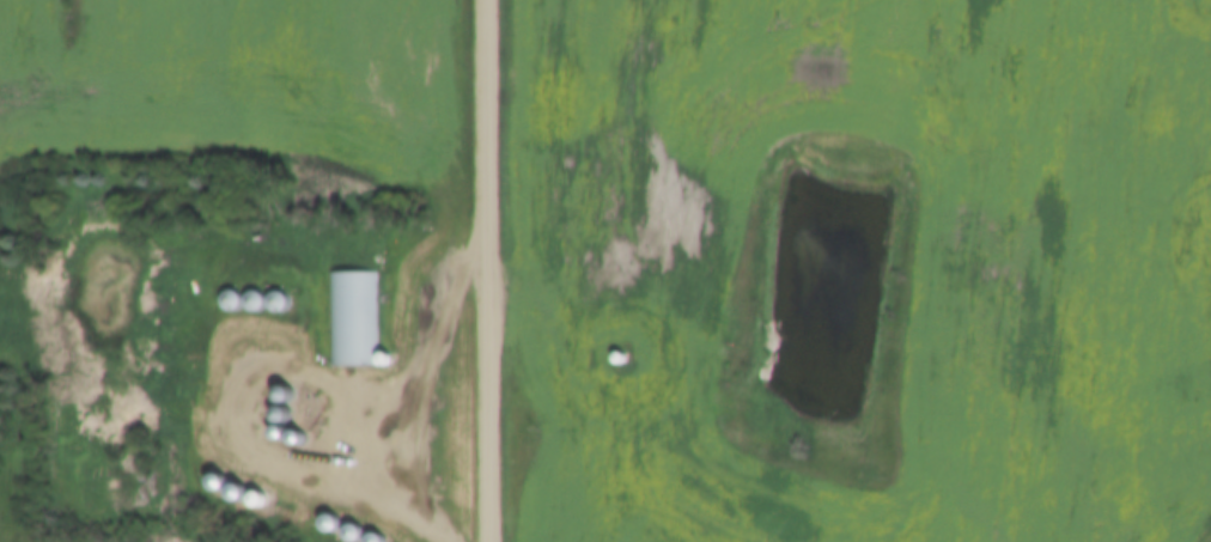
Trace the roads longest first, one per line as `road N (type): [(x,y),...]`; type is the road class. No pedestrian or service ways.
road 1 (residential): [(487,0),(487,541)]

